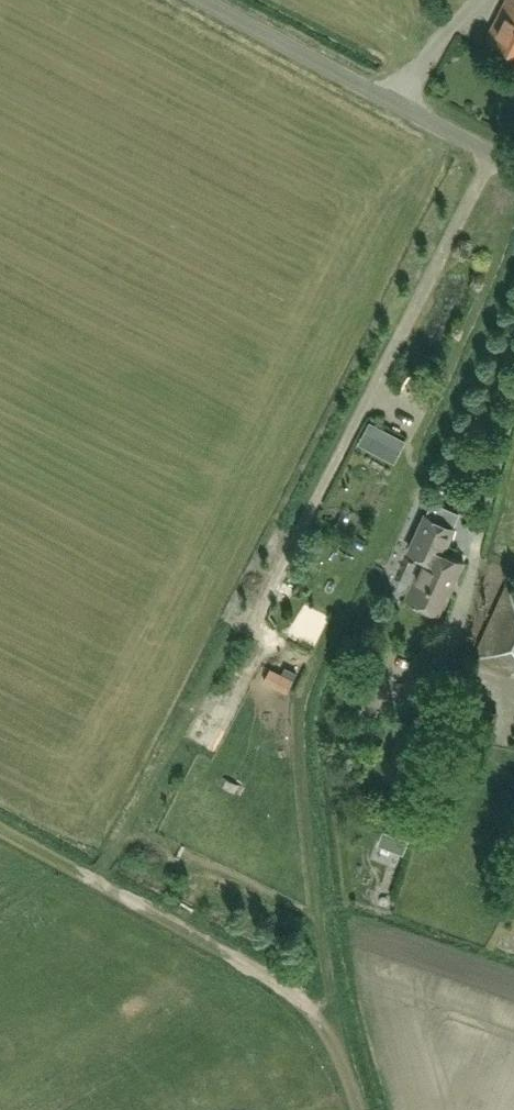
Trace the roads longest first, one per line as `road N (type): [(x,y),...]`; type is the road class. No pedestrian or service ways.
road 1 (track): [(492,154),(250,640)]
road 2 (track): [(0,830),(278,977),(318,1010),(362,1109)]
road 3 (unclassified): [(513,165),(203,0)]

